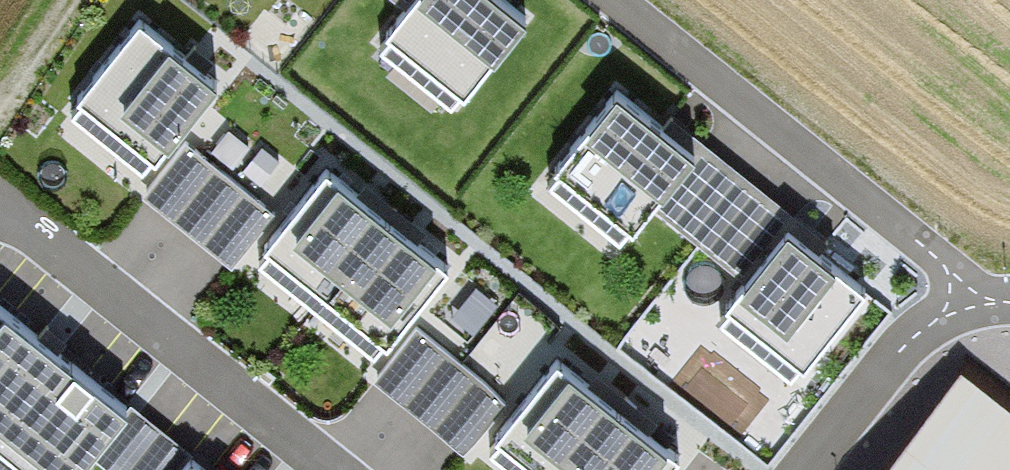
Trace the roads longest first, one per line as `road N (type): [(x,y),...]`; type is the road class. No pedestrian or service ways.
road 1 (residential): [(969,305),(941,255),(619,0)]
road 2 (residential): [(322,469),(0,214)]
road 3 (residential): [(969,305),(940,326),(814,469)]

